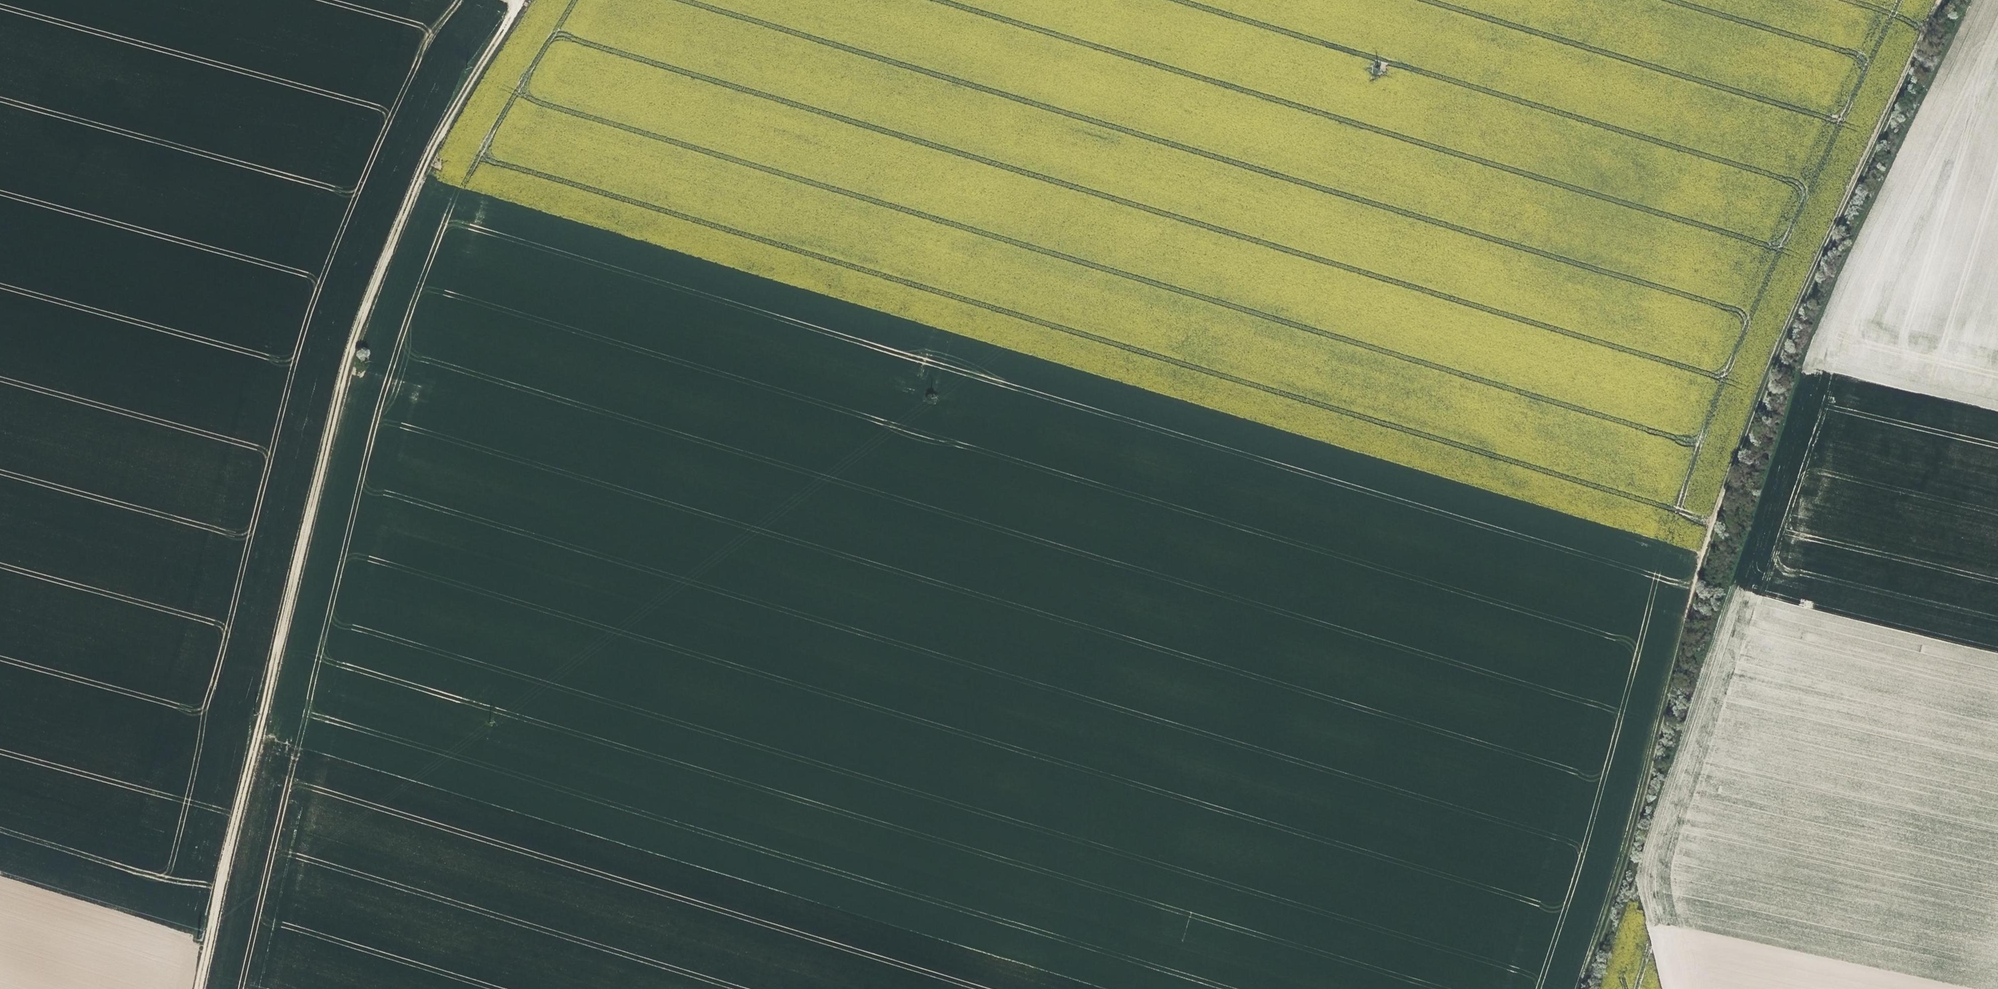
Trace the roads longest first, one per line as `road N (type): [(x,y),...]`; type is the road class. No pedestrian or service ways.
road 1 (track): [(197,988),(347,363),(435,143),(519,0)]
road 2 (track): [(1939,0),(1789,317)]

